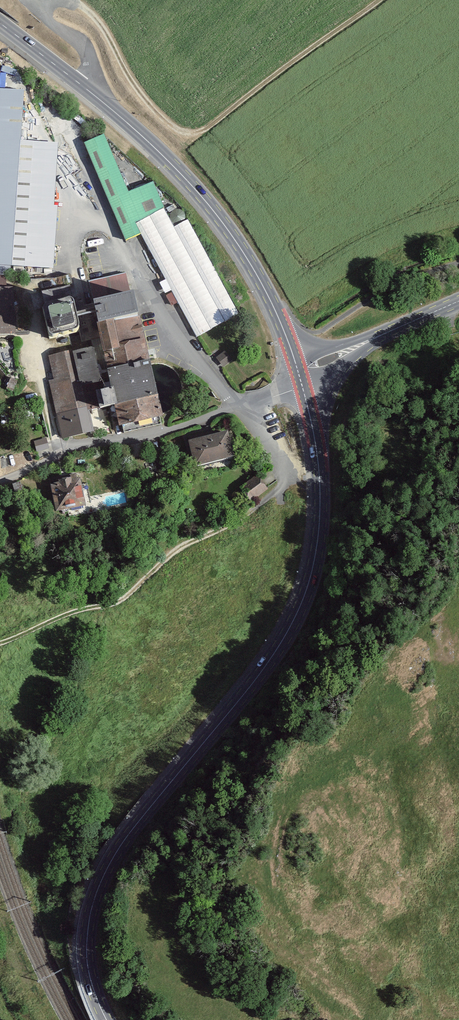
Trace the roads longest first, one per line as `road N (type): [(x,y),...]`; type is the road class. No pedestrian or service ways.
road 1 (primary): [(302,387),(321,492),(316,556),(294,622),(268,663),(133,829),(97,887),(85,937),(105,1019)]
road 2 (track): [(234,407),(279,461),(284,476),(277,494),(168,555),(120,602),(0,643)]
road 3 (track): [(79,4),(141,97),(190,136),(207,131),(380,0)]
road 4 (primary): [(92,93),(220,219),(268,296),(298,372)]
road 5 (unclassified): [(0,481),(73,448),(168,432),(302,387)]
road 6 (track): [(445,308),(453,348),(410,442),(458,413)]
road 7 (secondary): [(458,303),(298,372)]

